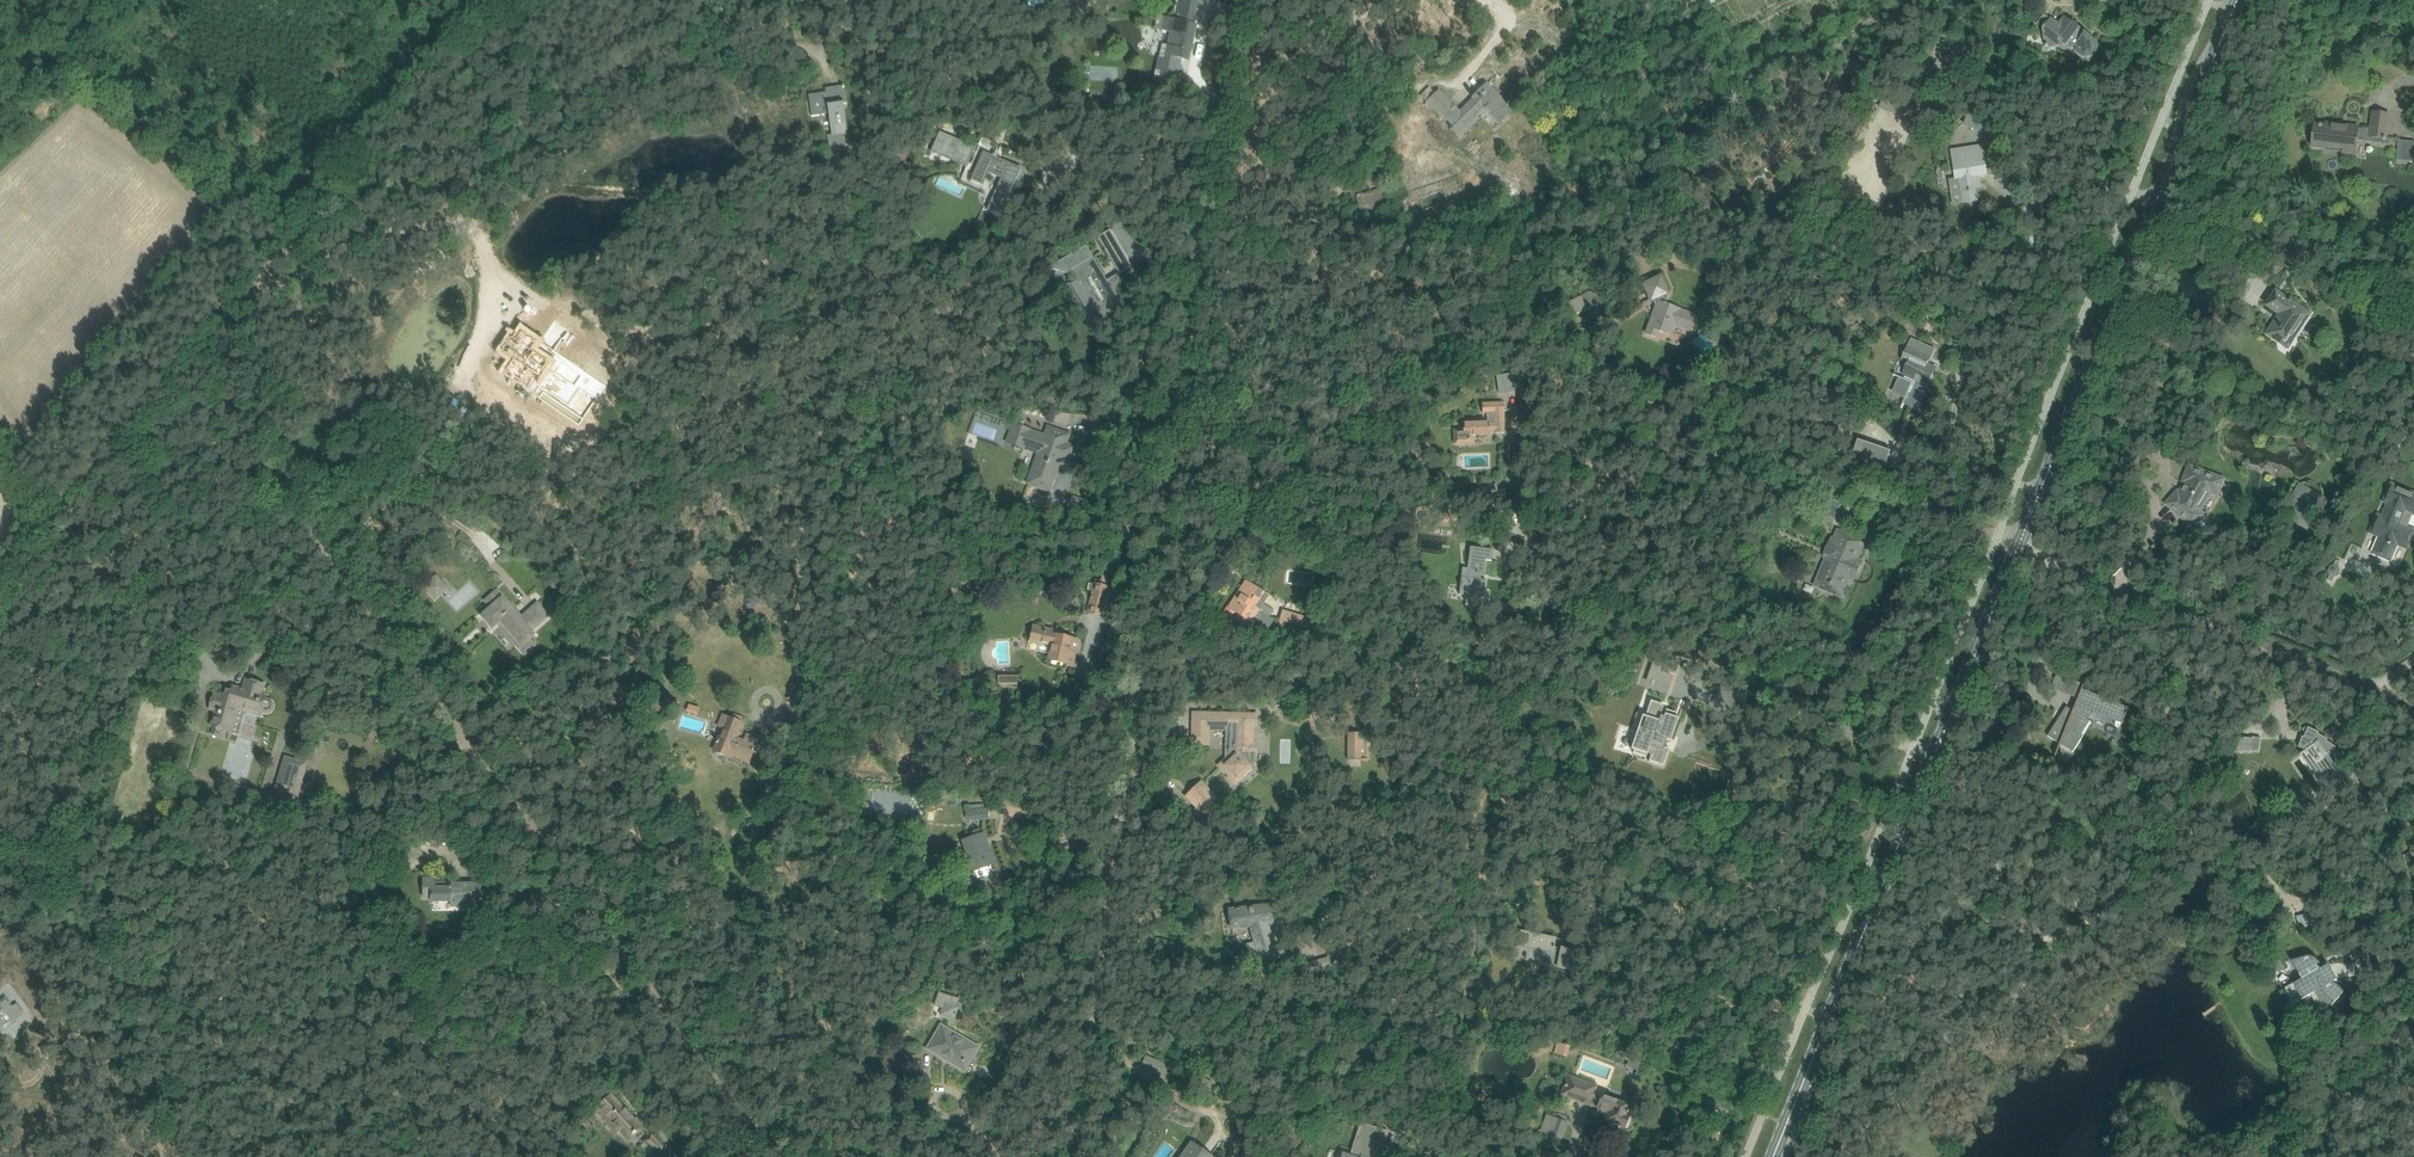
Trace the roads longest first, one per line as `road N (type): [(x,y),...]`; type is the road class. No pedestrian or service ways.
road 1 (unclassified): [(849,1156),(753,1123),(187,349),(345,176),(461,165),(777,0)]
road 2 (unclassified): [(1092,1156),(1241,0)]
road 3 (secondary): [(1769,1156),(2009,552)]
road 4 (secondary): [(2009,552),(2237,0)]
road 5 (residential): [(2413,715),(2009,552)]
road 6 (track): [(46,514),(187,349)]
road 7 (residential): [(2279,1156),(2413,1022)]

